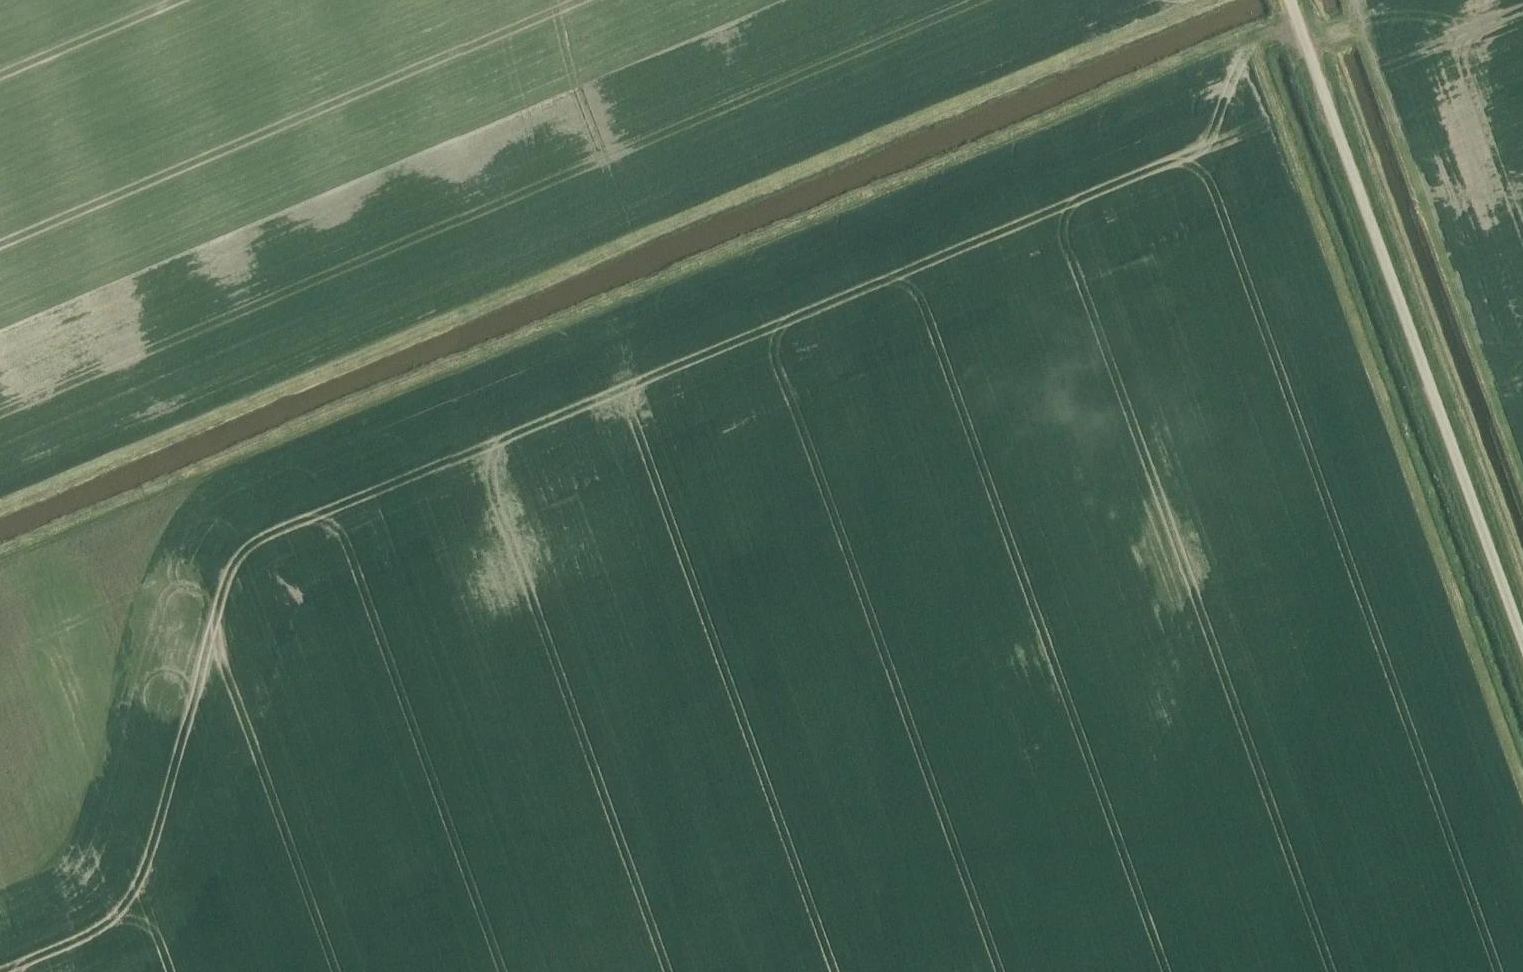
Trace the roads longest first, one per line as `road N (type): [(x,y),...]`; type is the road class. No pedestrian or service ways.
road 1 (unclassified): [(1522,652),(1287,0)]

